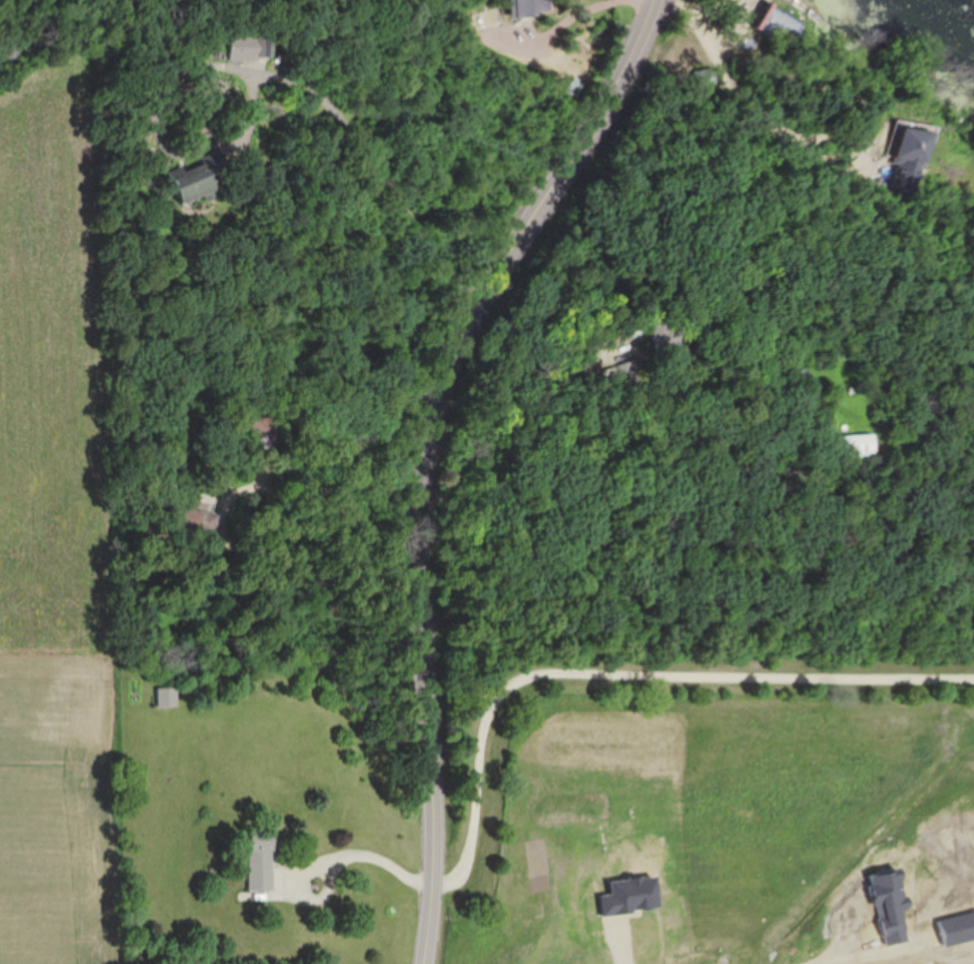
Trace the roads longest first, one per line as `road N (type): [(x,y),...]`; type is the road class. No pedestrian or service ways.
road 1 (secondary): [(657,0),(617,102),(469,324),(429,423),(414,488),(414,565),(441,816),(428,963)]

